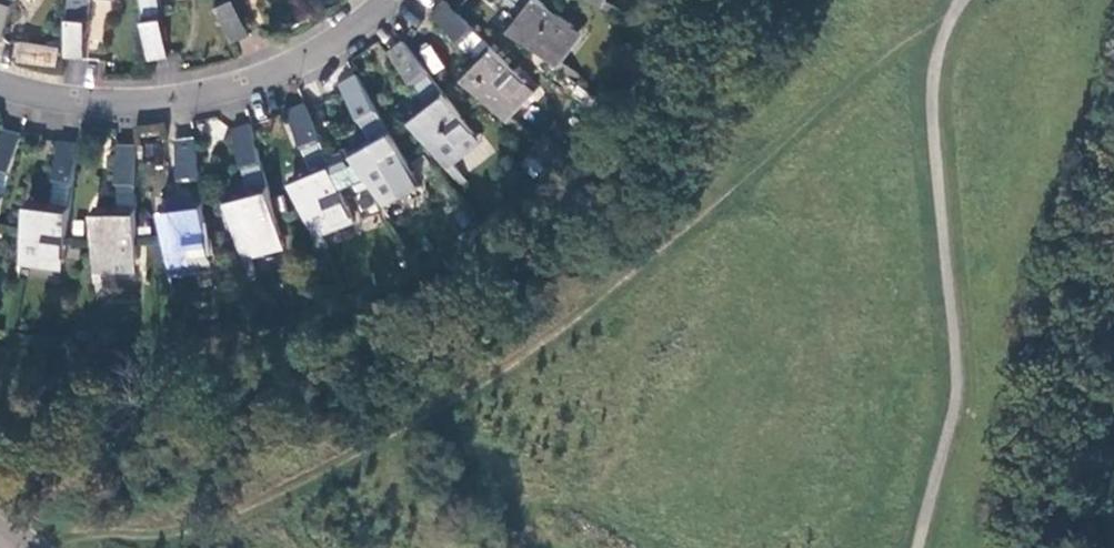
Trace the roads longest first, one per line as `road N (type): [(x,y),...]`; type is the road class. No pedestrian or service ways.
road 1 (residential): [(0,83),(75,100),(157,99),(249,83),(316,53),(391,0)]

